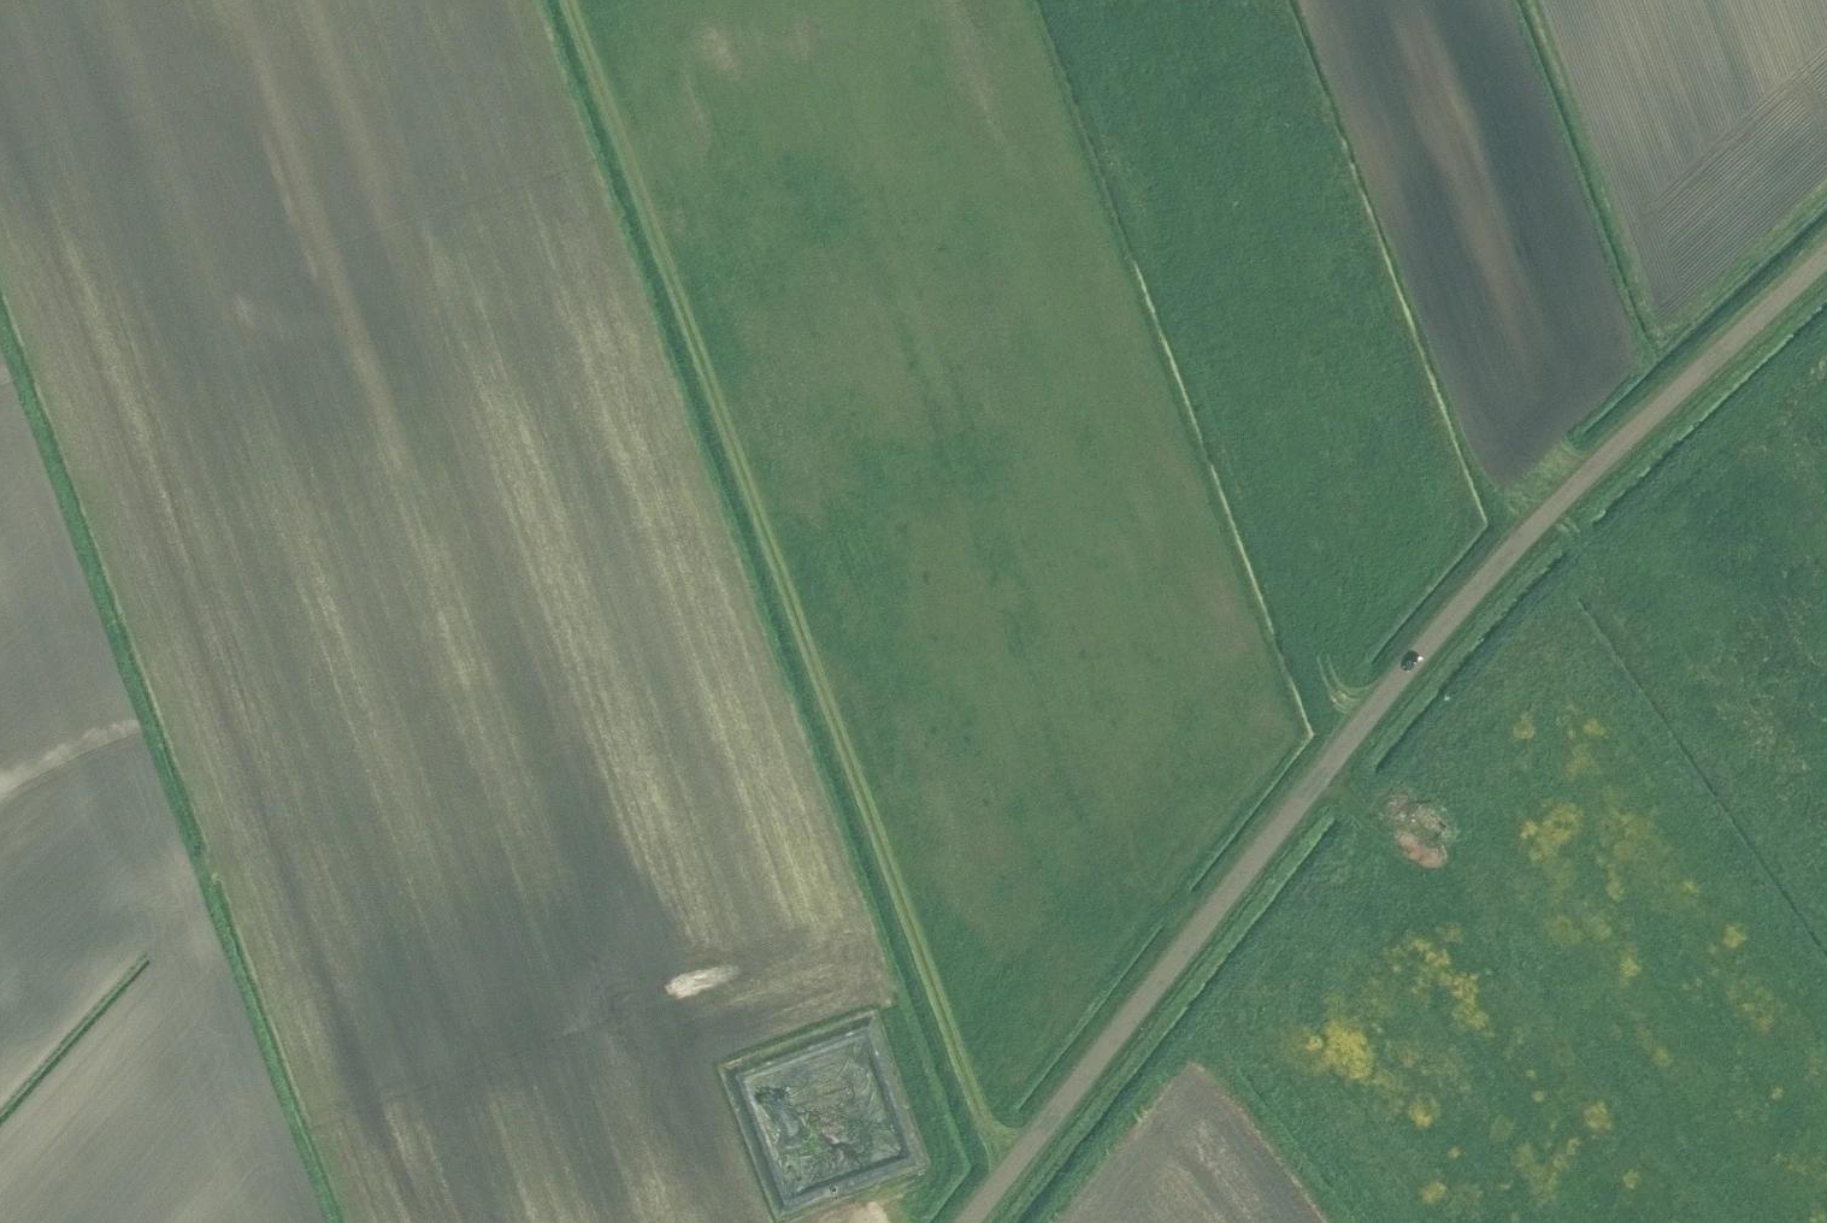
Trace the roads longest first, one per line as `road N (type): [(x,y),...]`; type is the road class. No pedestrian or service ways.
road 1 (unclassified): [(967,1222),(1398,679),(1531,529),(1826,257)]

